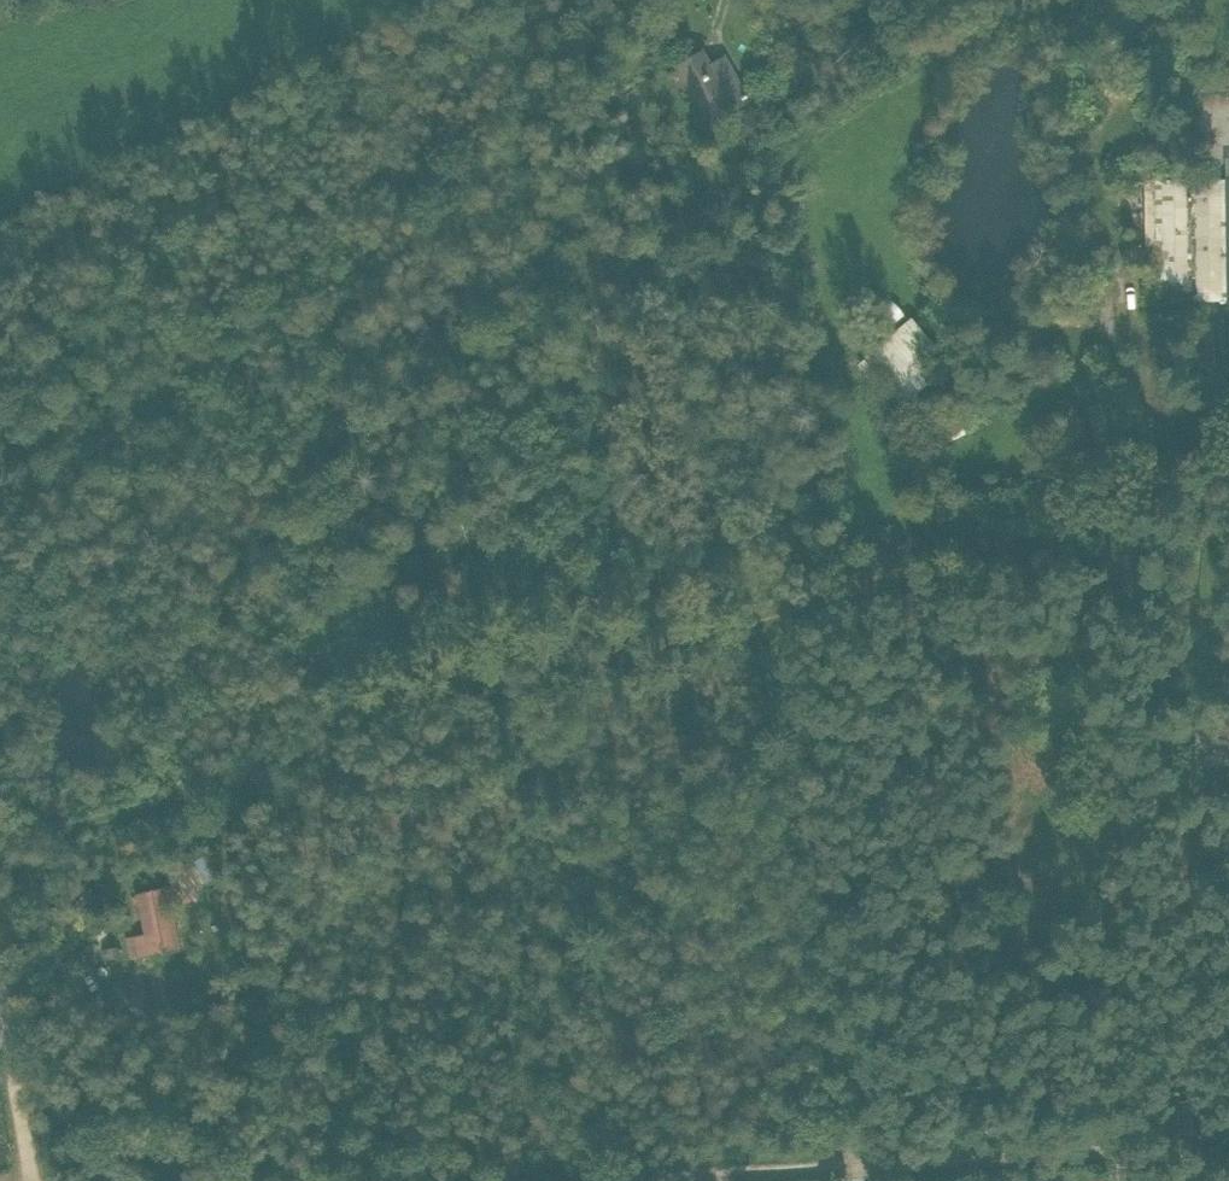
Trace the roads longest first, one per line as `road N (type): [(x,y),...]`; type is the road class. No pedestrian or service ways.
road 1 (track): [(0,857),(771,623)]
road 2 (track): [(771,623),(1228,495)]
road 3 (track): [(861,1166),(1228,1146)]
road 4 (track): [(861,1166),(581,1180)]
road 5 (track): [(26,1180),(0,1030)]

